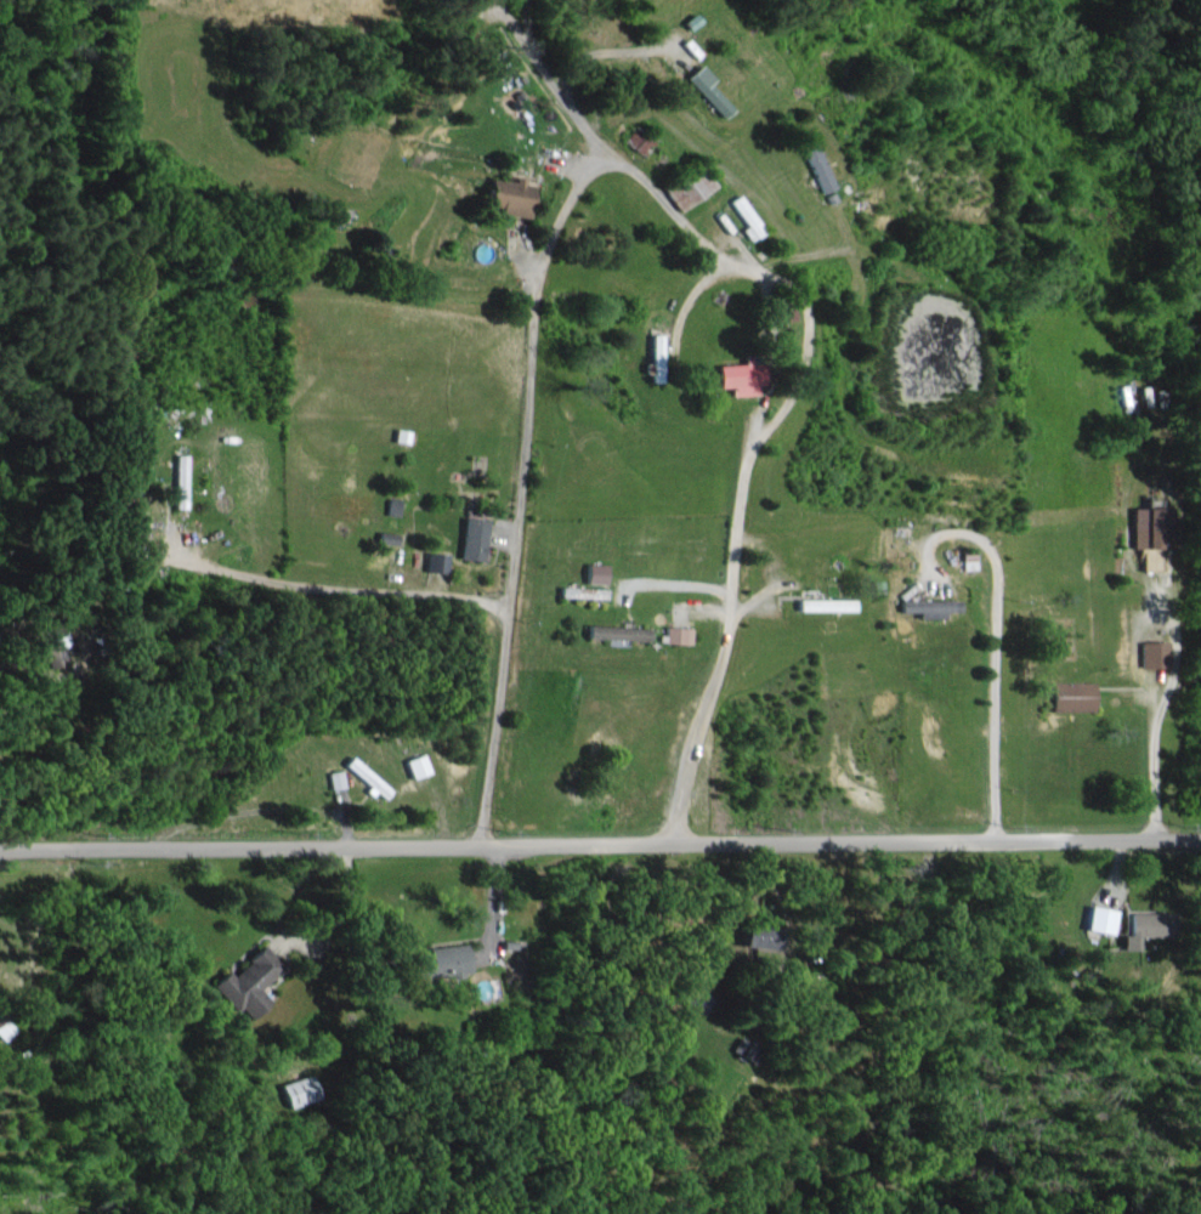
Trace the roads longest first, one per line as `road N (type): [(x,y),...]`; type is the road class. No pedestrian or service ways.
road 1 (residential): [(0,848),(1200,841)]
road 2 (residential): [(481,845),(537,290),(570,195)]
road 3 (residential): [(673,843),(721,657),(749,447)]

